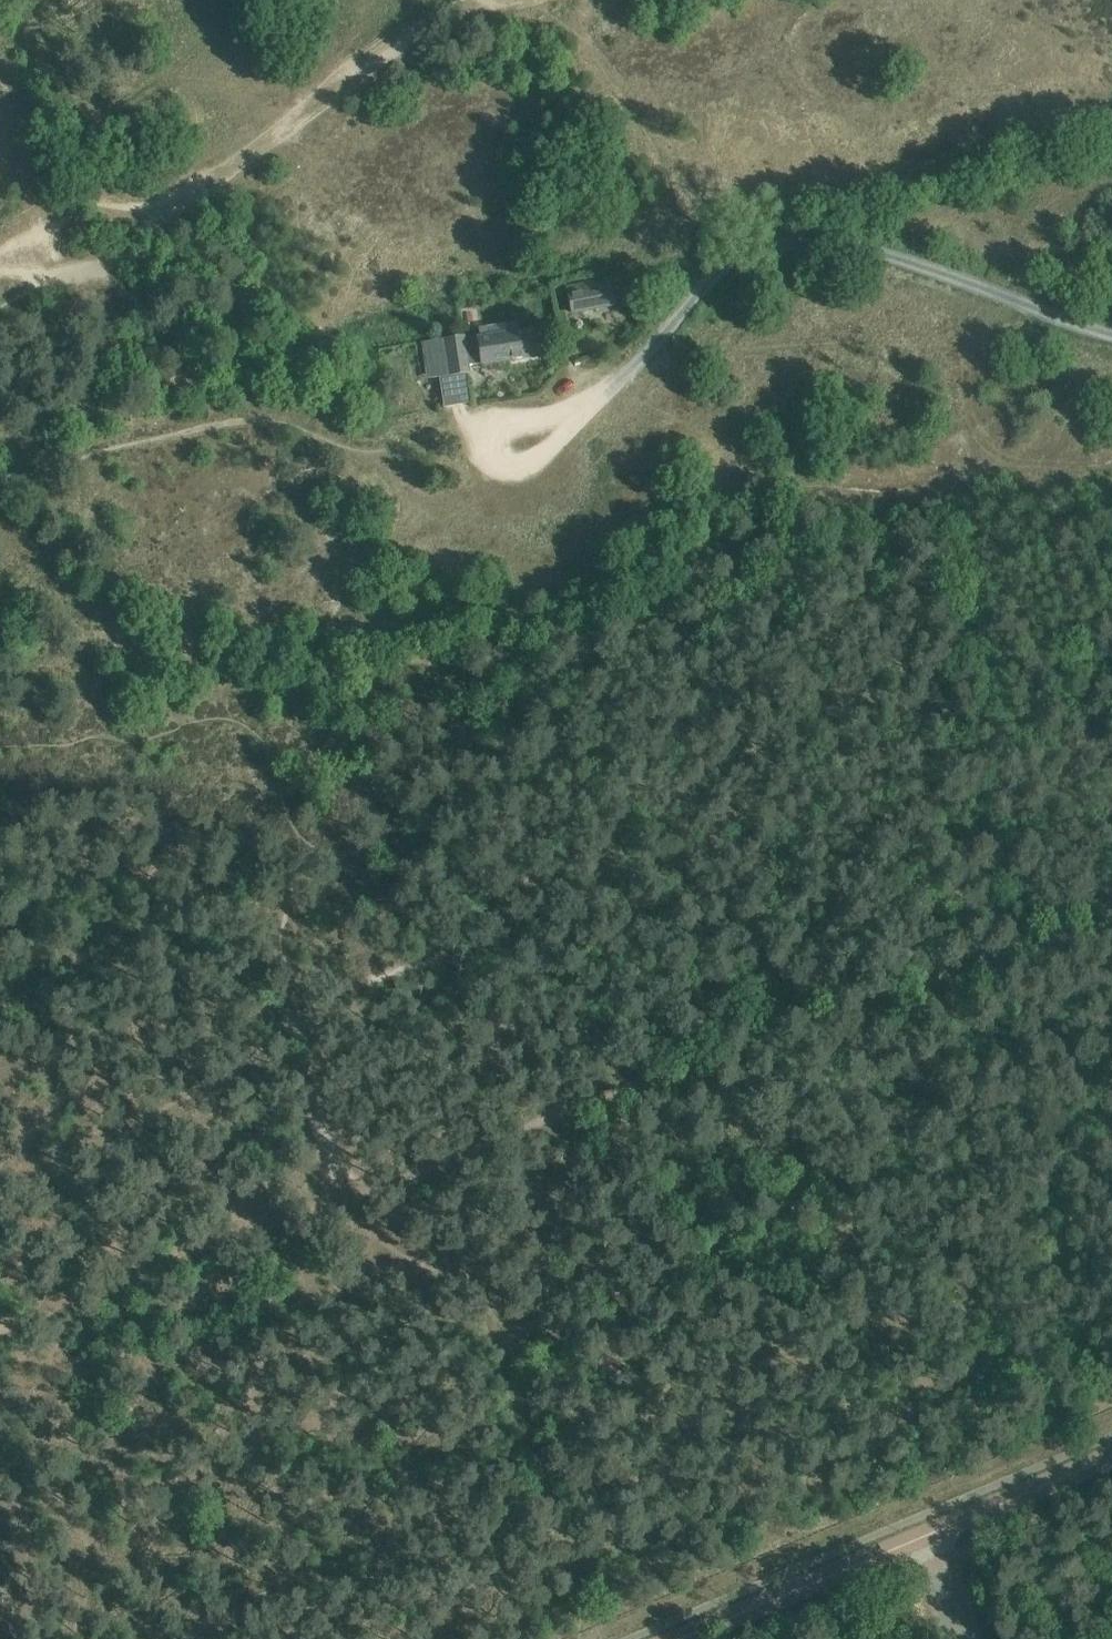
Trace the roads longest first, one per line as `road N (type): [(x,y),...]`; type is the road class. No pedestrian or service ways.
road 1 (track): [(513,440),(604,385),(675,301),(725,264),(767,244),(861,245),(1111,332)]
road 2 (track): [(613,1638),(500,1334)]
road 3 (unclassified): [(648,1638),(931,1520)]
road 4 (unclassified): [(931,1520),(1111,1448)]
road 5 (unclassified): [(931,1520),(974,1638)]

